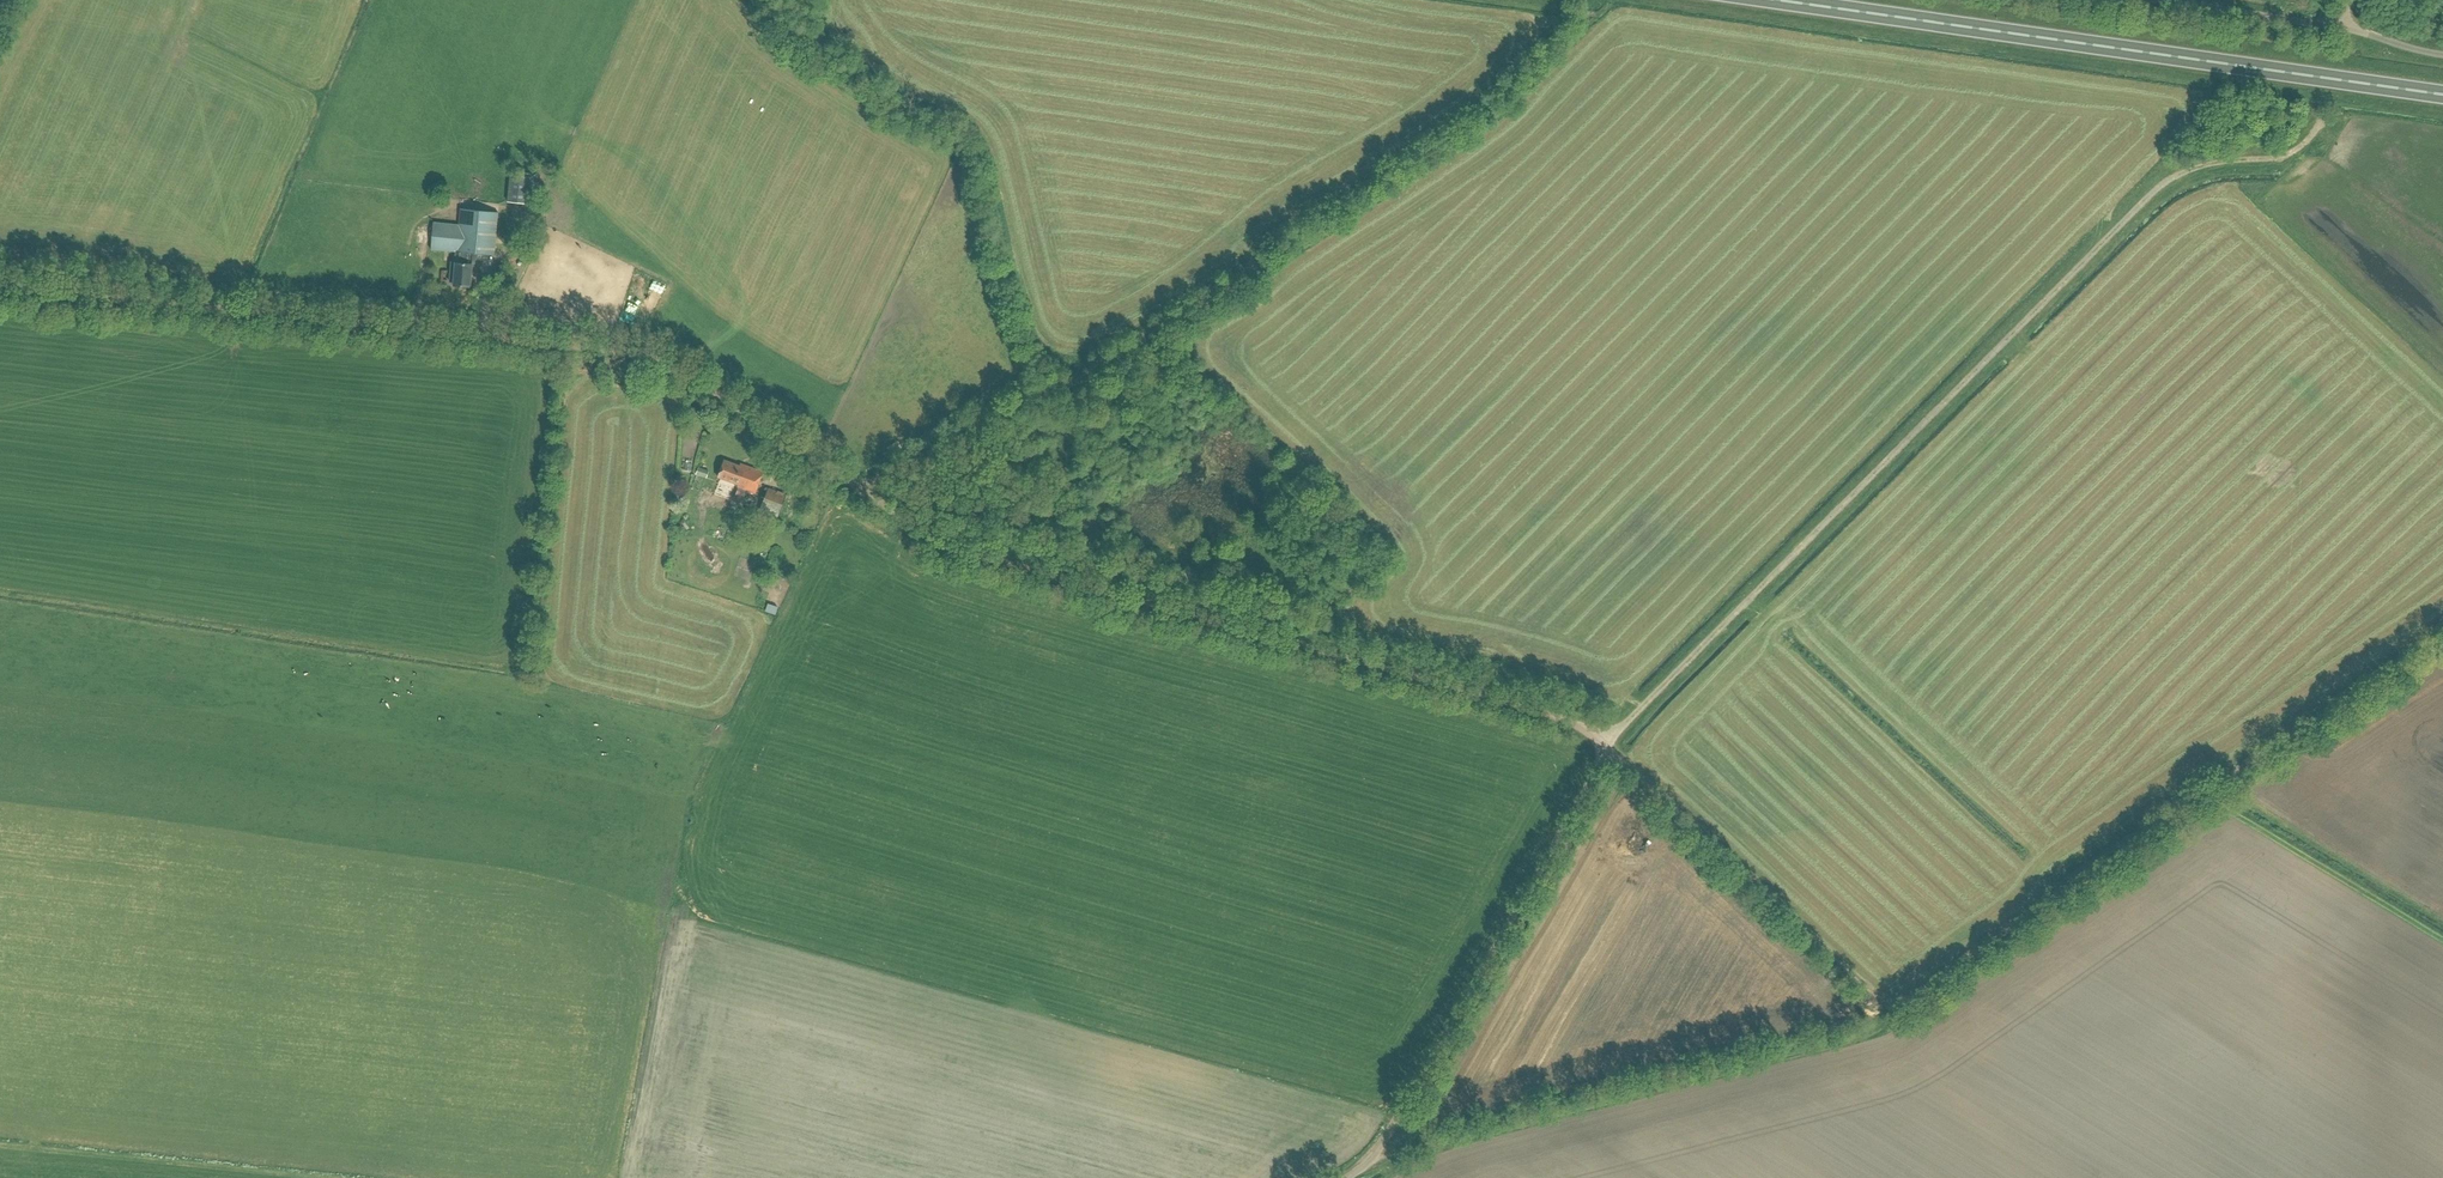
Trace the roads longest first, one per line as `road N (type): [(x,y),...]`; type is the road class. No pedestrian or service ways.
road 1 (unclassified): [(1608,748),(1561,717),(976,553),(926,532),(682,371),(622,350),(0,285)]
road 2 (unclassified): [(1608,748),(2160,187),(2196,167),(2287,154),(2316,126)]
road 3 (trunk): [(2442,95),(1776,0)]
road 4 (track): [(1892,1012),(2442,628)]
road 5 (track): [(1373,1153),(1408,1151),(1821,1048),(1876,1029),(1892,1012)]
road 6 (unclassified): [(1342,1177),(1392,1124),(1608,748)]
road 7 (track): [(1608,748),(1892,1012)]
road 8 (track): [(333,1177),(0,1143)]
road 9 (unclassified): [(2342,28),(2163,0)]

